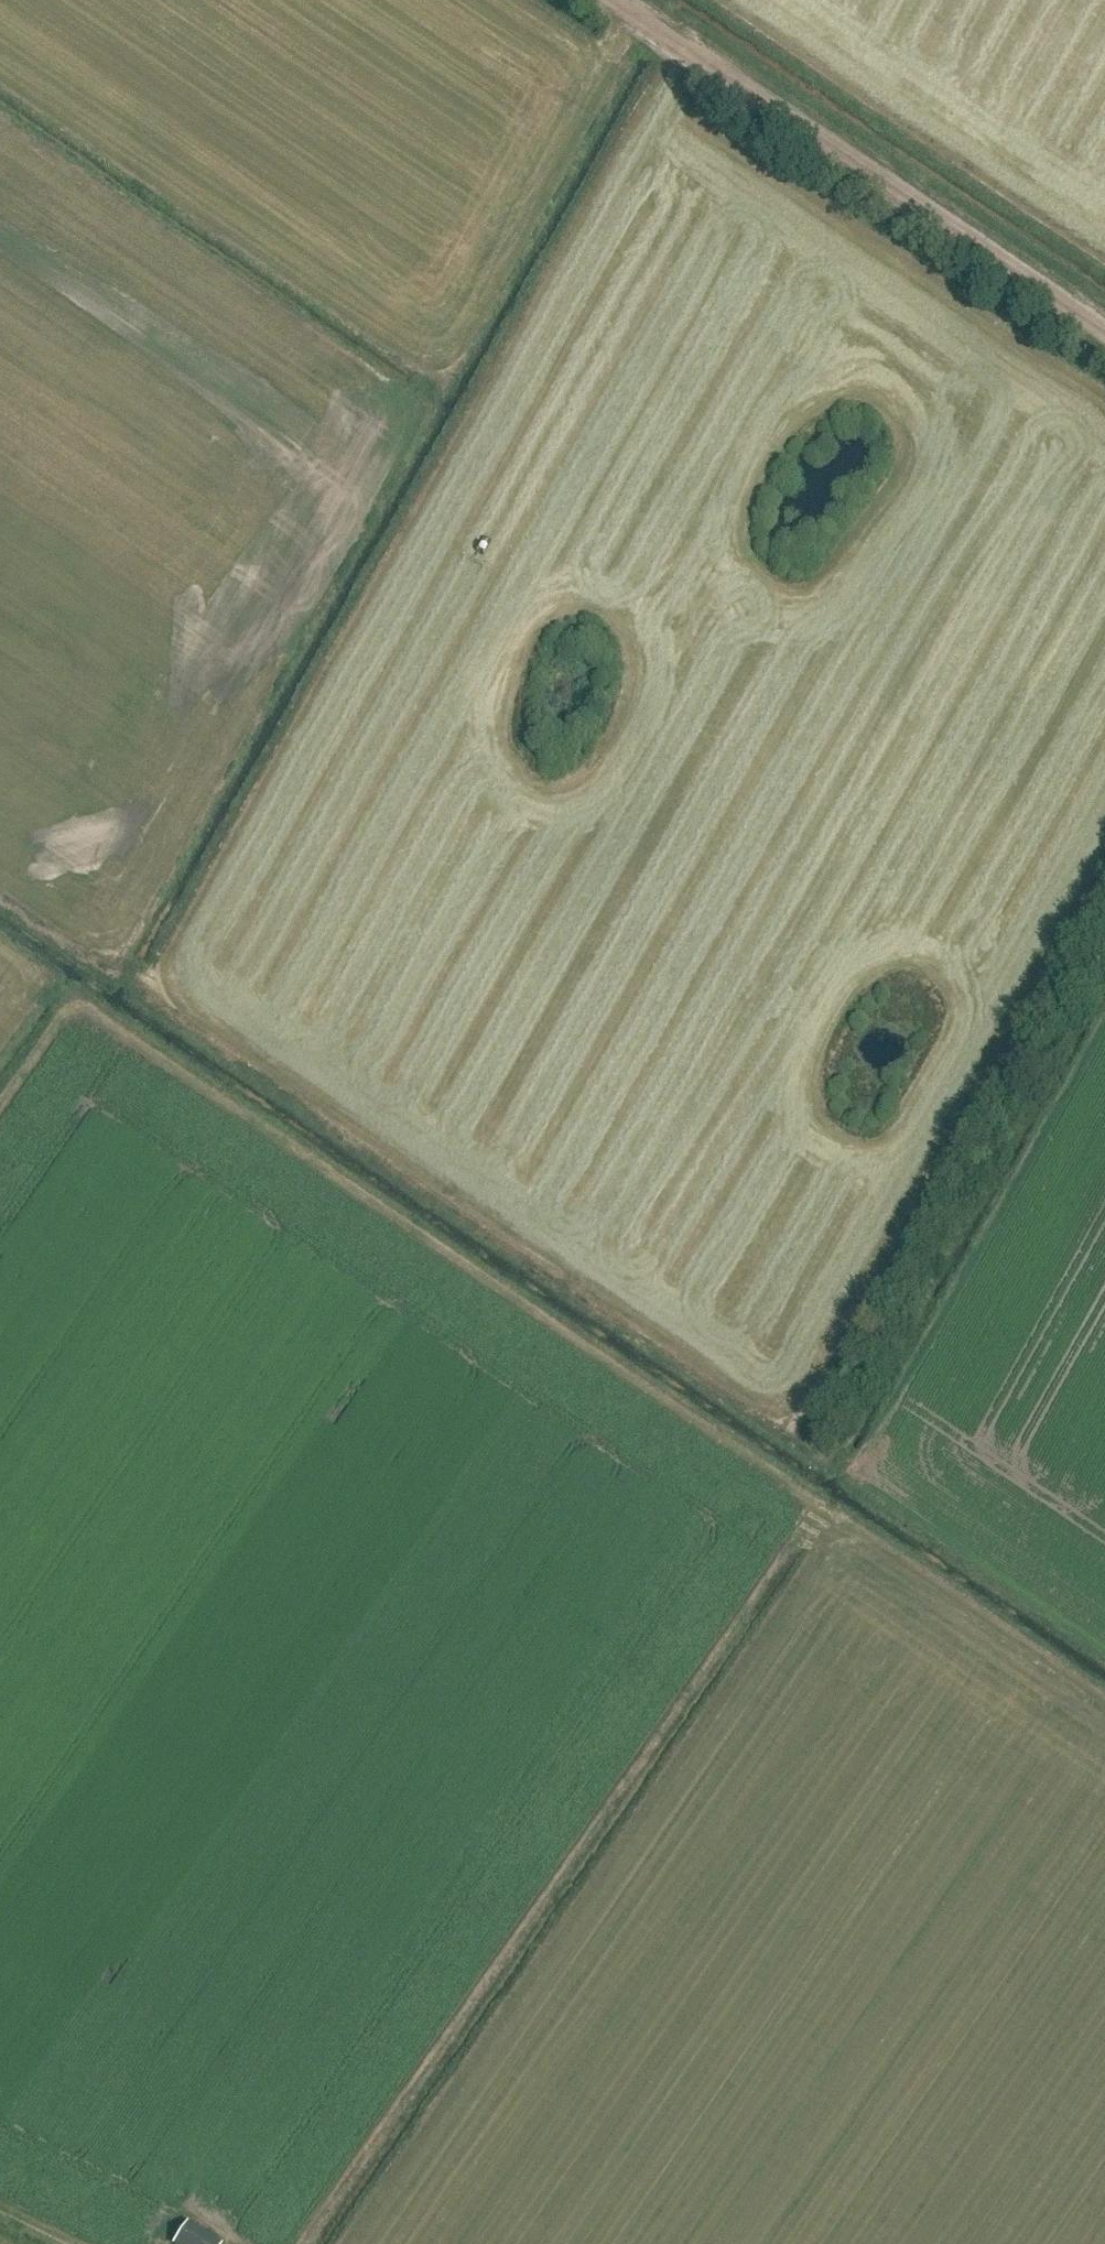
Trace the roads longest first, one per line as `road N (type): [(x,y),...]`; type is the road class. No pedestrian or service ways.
road 1 (track): [(611,0),(1104,332)]

